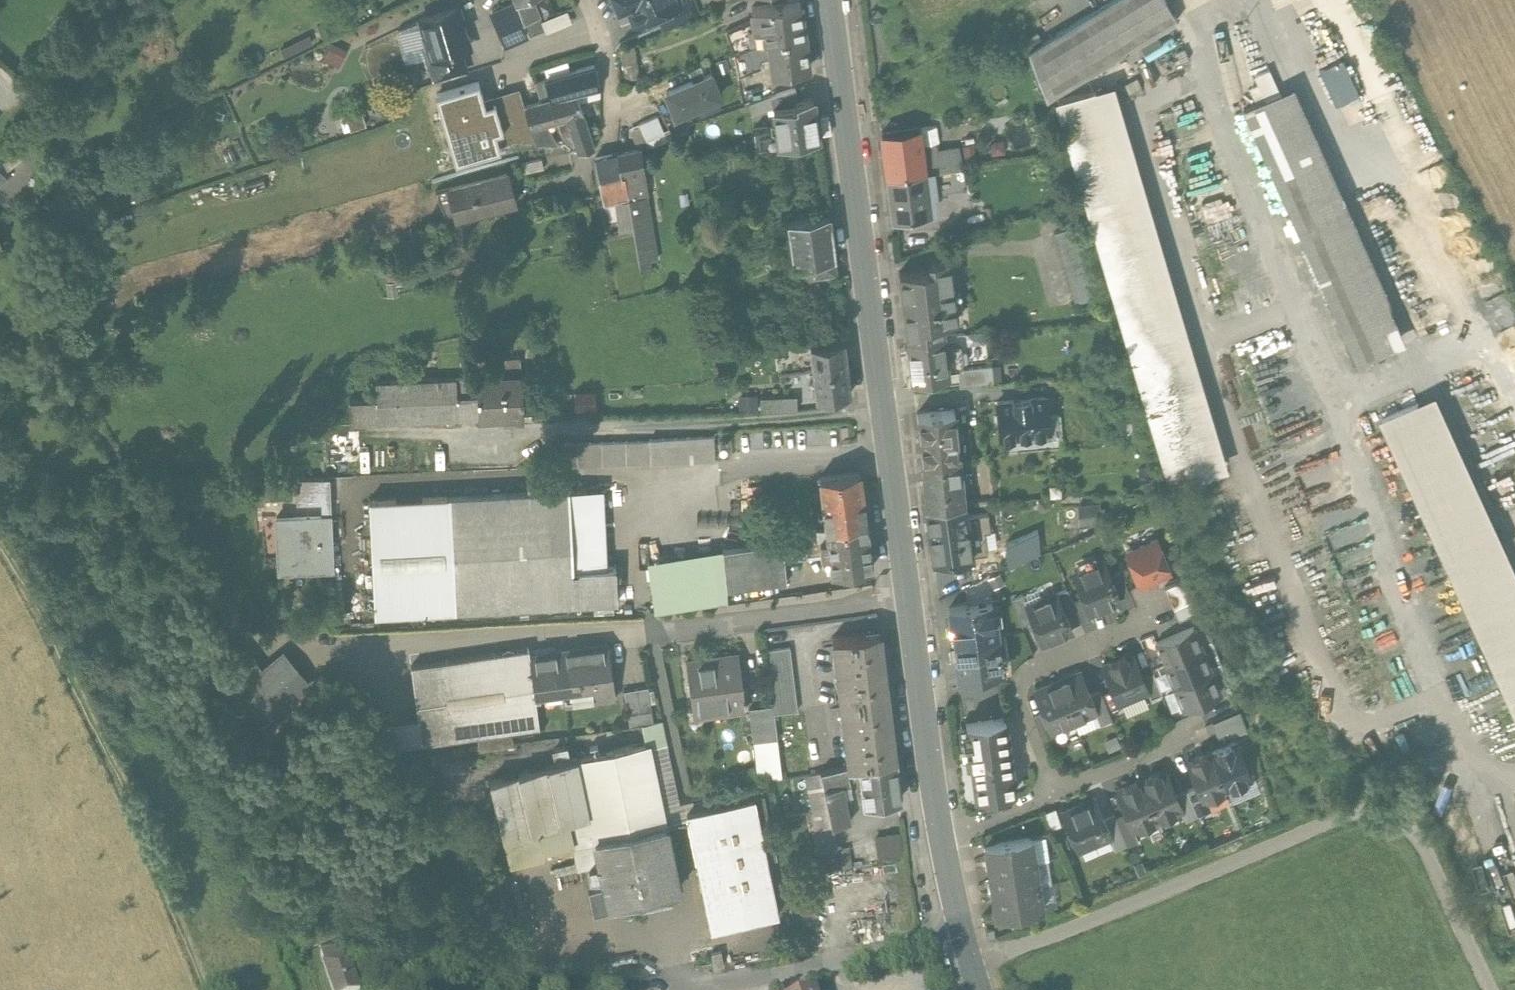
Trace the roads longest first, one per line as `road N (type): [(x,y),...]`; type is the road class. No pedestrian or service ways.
road 1 (secondary): [(827,0),(940,837)]
road 2 (track): [(206,989),(130,794),(0,546)]
road 3 (residential): [(1053,794),(1017,687),(1027,671),(1157,617)]
road 4 (residential): [(1053,794),(1200,734)]
road 5 (secondary): [(940,837),(980,989)]
road 6 (residential): [(940,837),(1053,794)]

